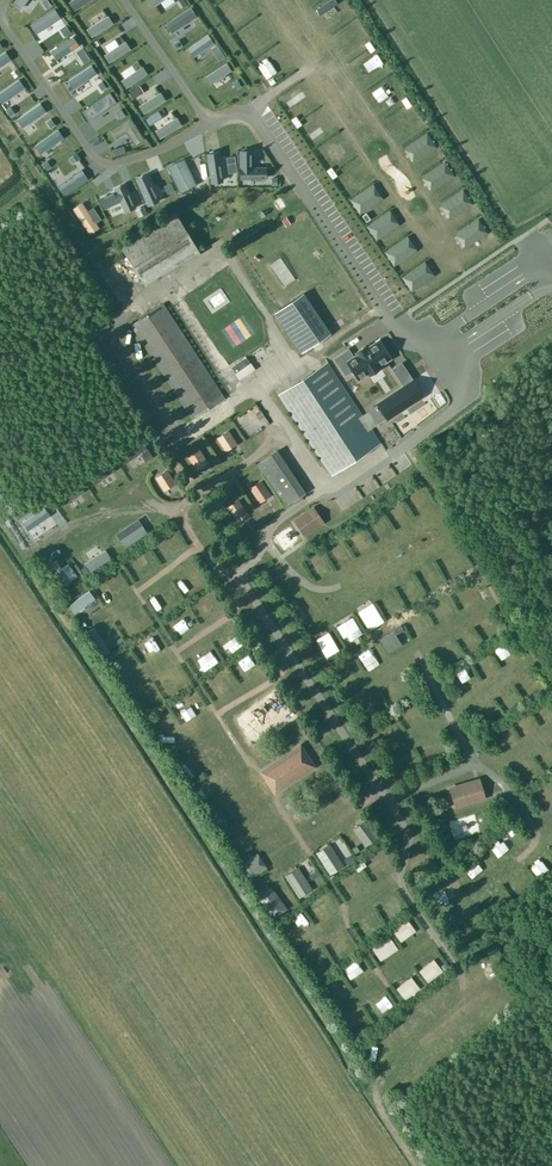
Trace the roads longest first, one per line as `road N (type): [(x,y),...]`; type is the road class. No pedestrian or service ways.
road 1 (track): [(153,505),(101,506),(34,550)]

